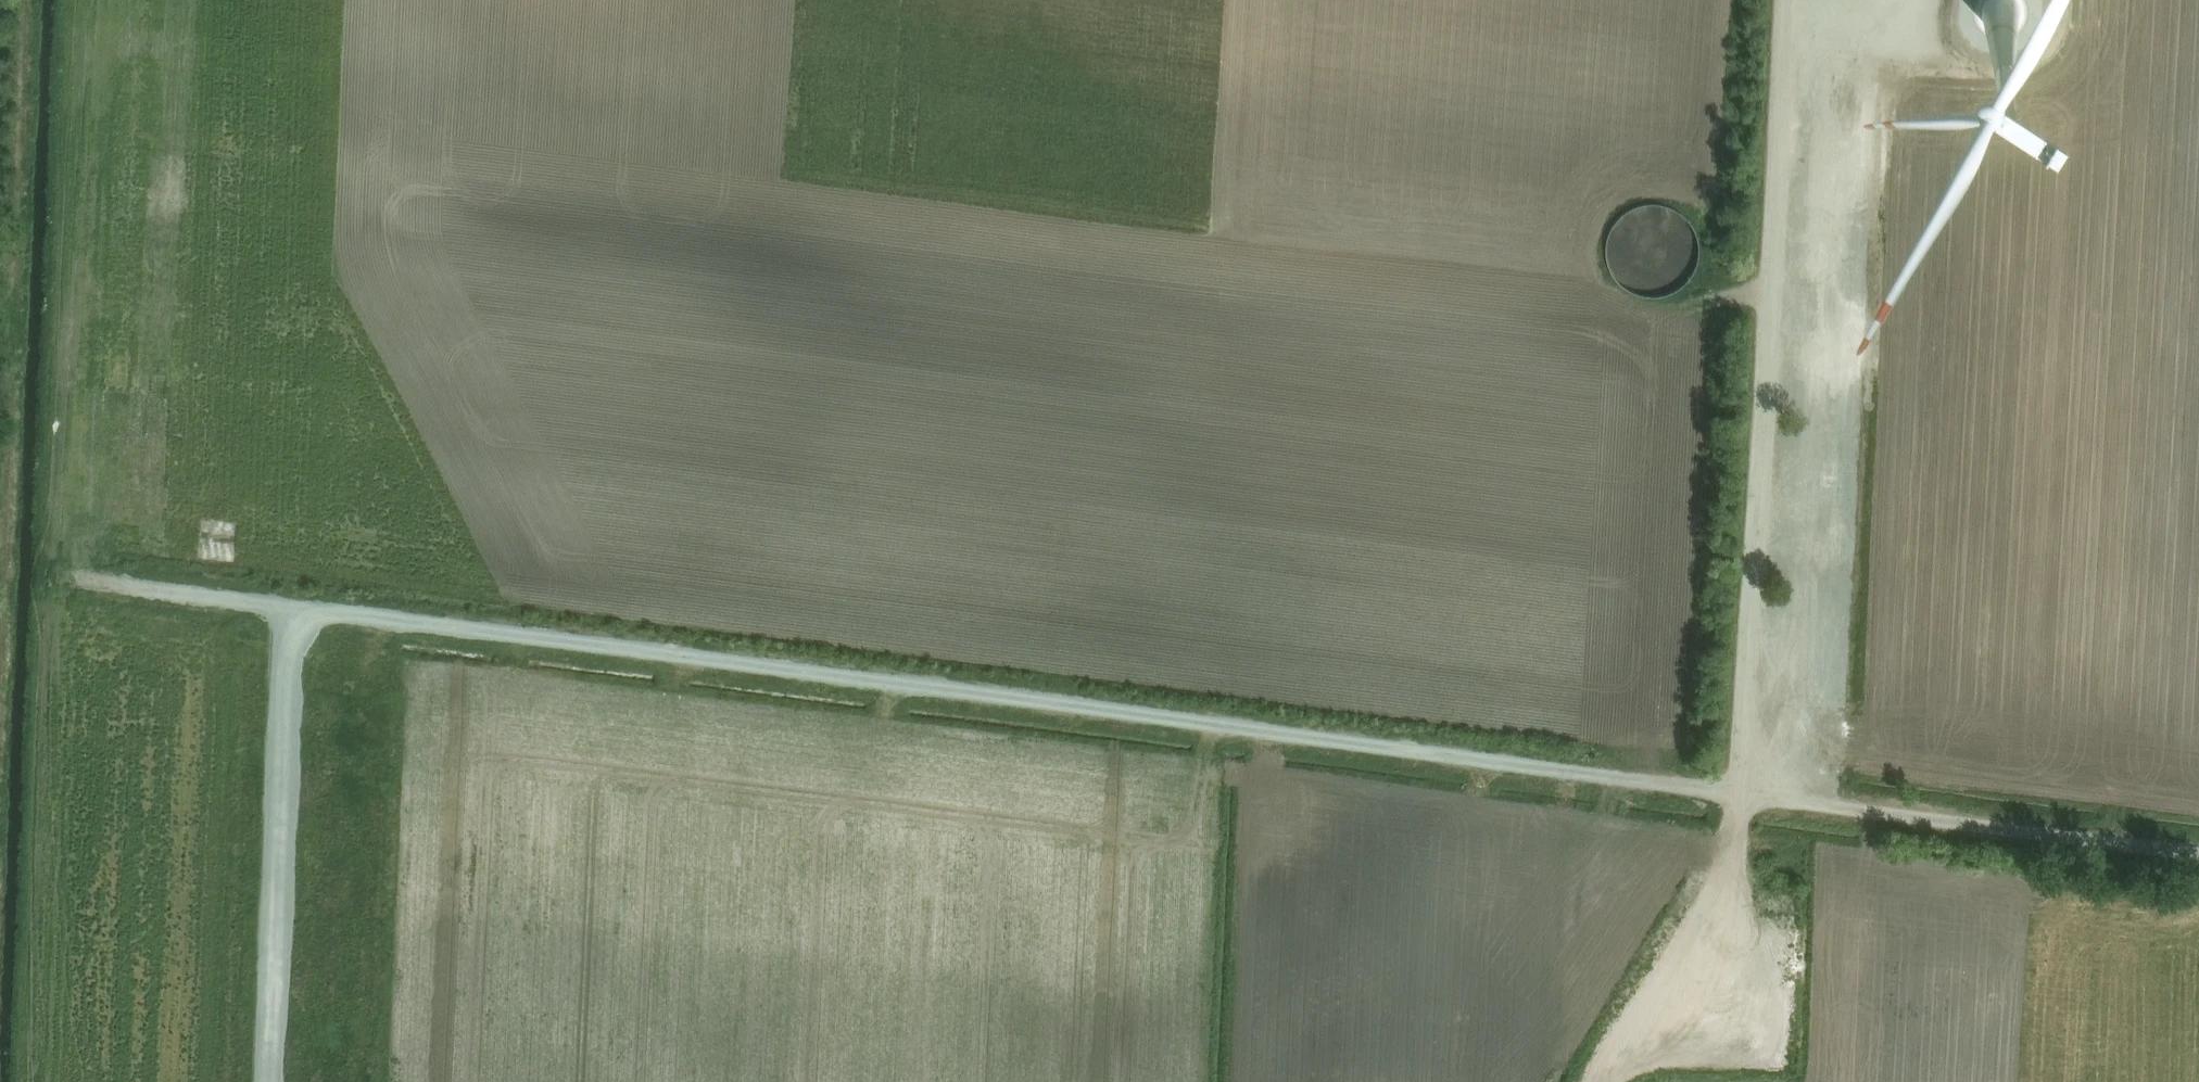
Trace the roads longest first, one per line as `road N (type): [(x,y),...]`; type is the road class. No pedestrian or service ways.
road 1 (unclassified): [(2198,848),(85,585)]
road 2 (track): [(1786,0),(1748,790),(1731,908),(1699,988),(1591,1081)]

